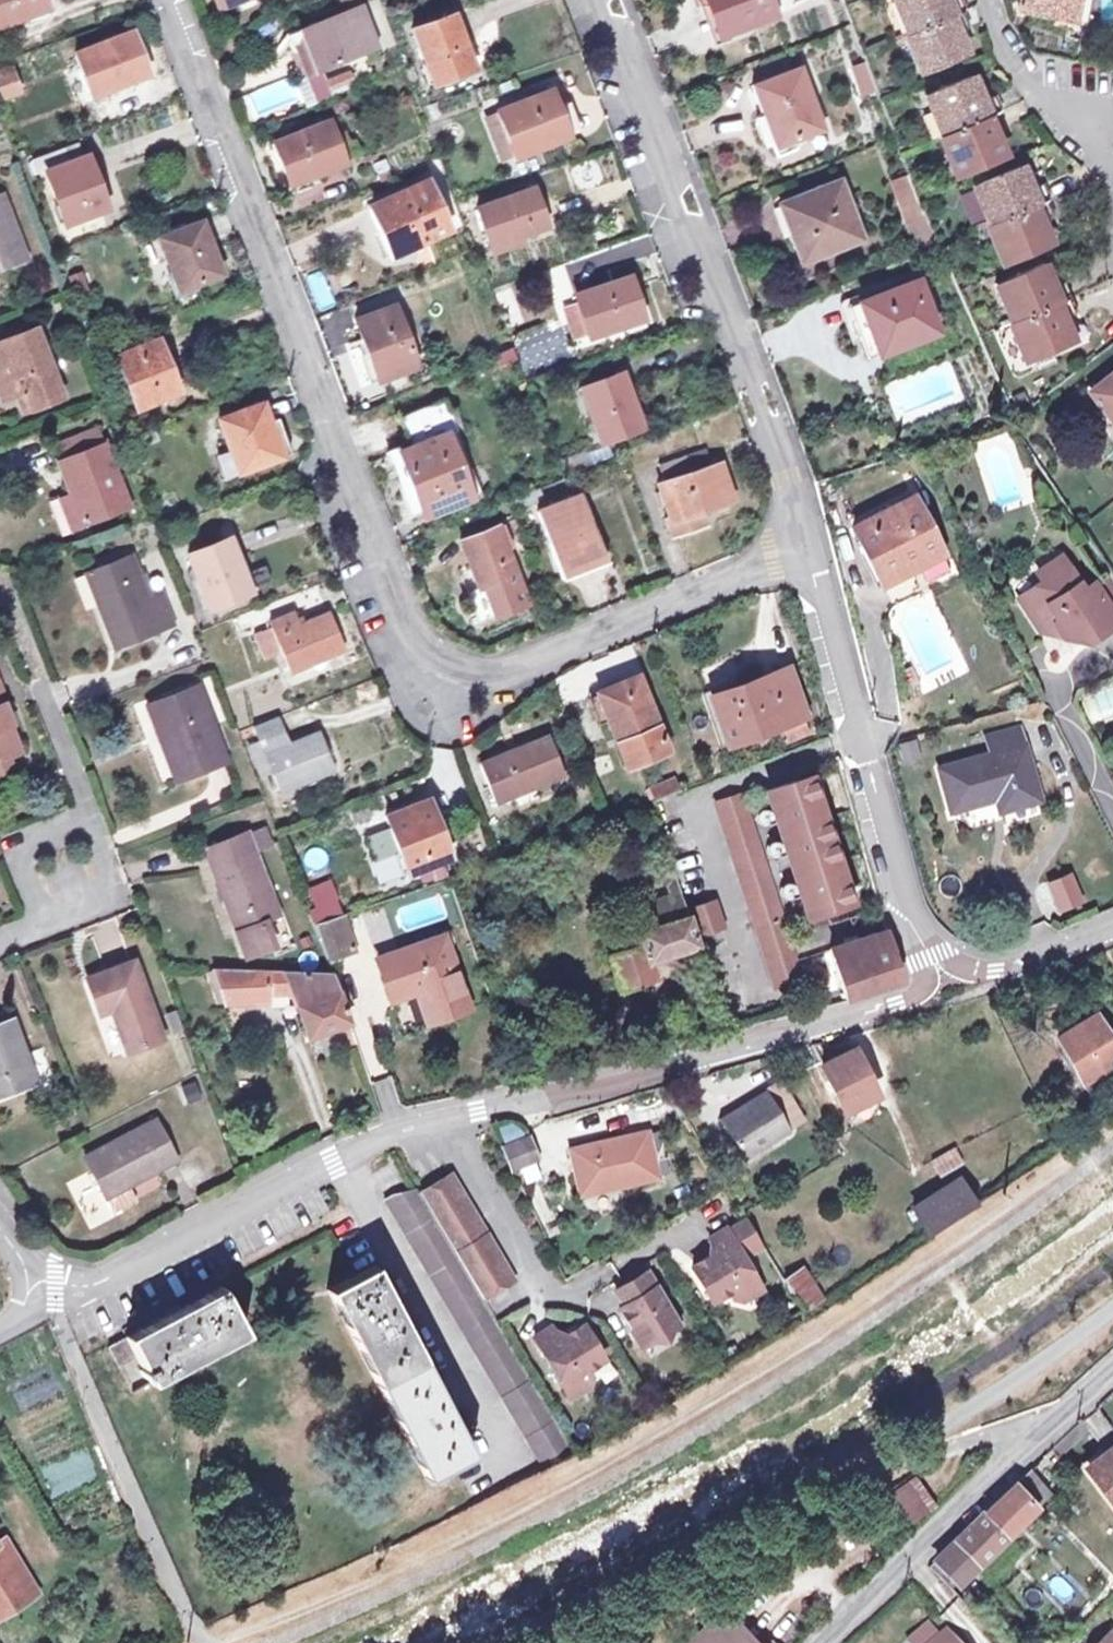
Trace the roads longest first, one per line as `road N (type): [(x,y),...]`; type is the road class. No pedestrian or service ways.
road 1 (residential): [(167,0),(427,658),(448,674),(497,675),(807,553)]
road 2 (residential): [(390,1129),(916,996),(922,980),(909,910)]
road 3 (residential): [(605,0),(774,442),(807,553)]
road 4 (unclassified): [(817,1642),(1112,1362)]
road 5 (residential): [(390,1129),(98,1276),(33,1285)]
road 6 (residential): [(40,679),(121,894),(0,941)]
road 7 (residential): [(1112,921),(998,966),(940,953),(909,910)]
road 8 (residential): [(909,910),(856,727)]
road 9 (residential): [(807,553),(856,727)]

